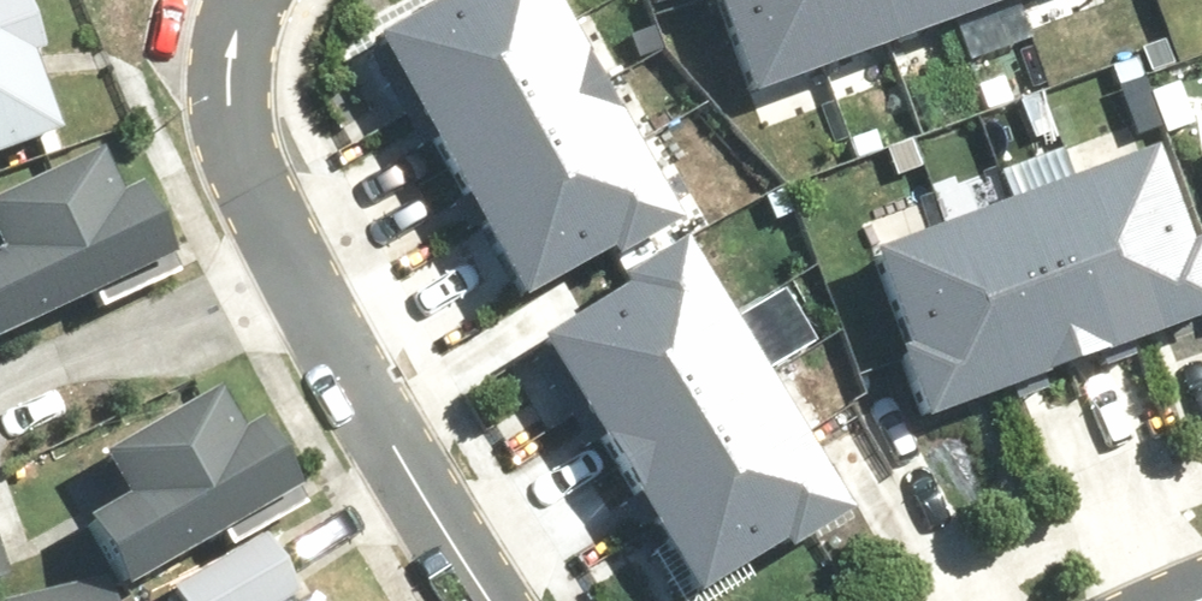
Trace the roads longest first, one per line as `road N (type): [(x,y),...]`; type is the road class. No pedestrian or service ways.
road 1 (residential): [(306,269),(498,600)]
road 2 (residential): [(0,404),(306,269)]
road 3 (residential): [(224,0),(213,72),(229,134),(306,269)]

